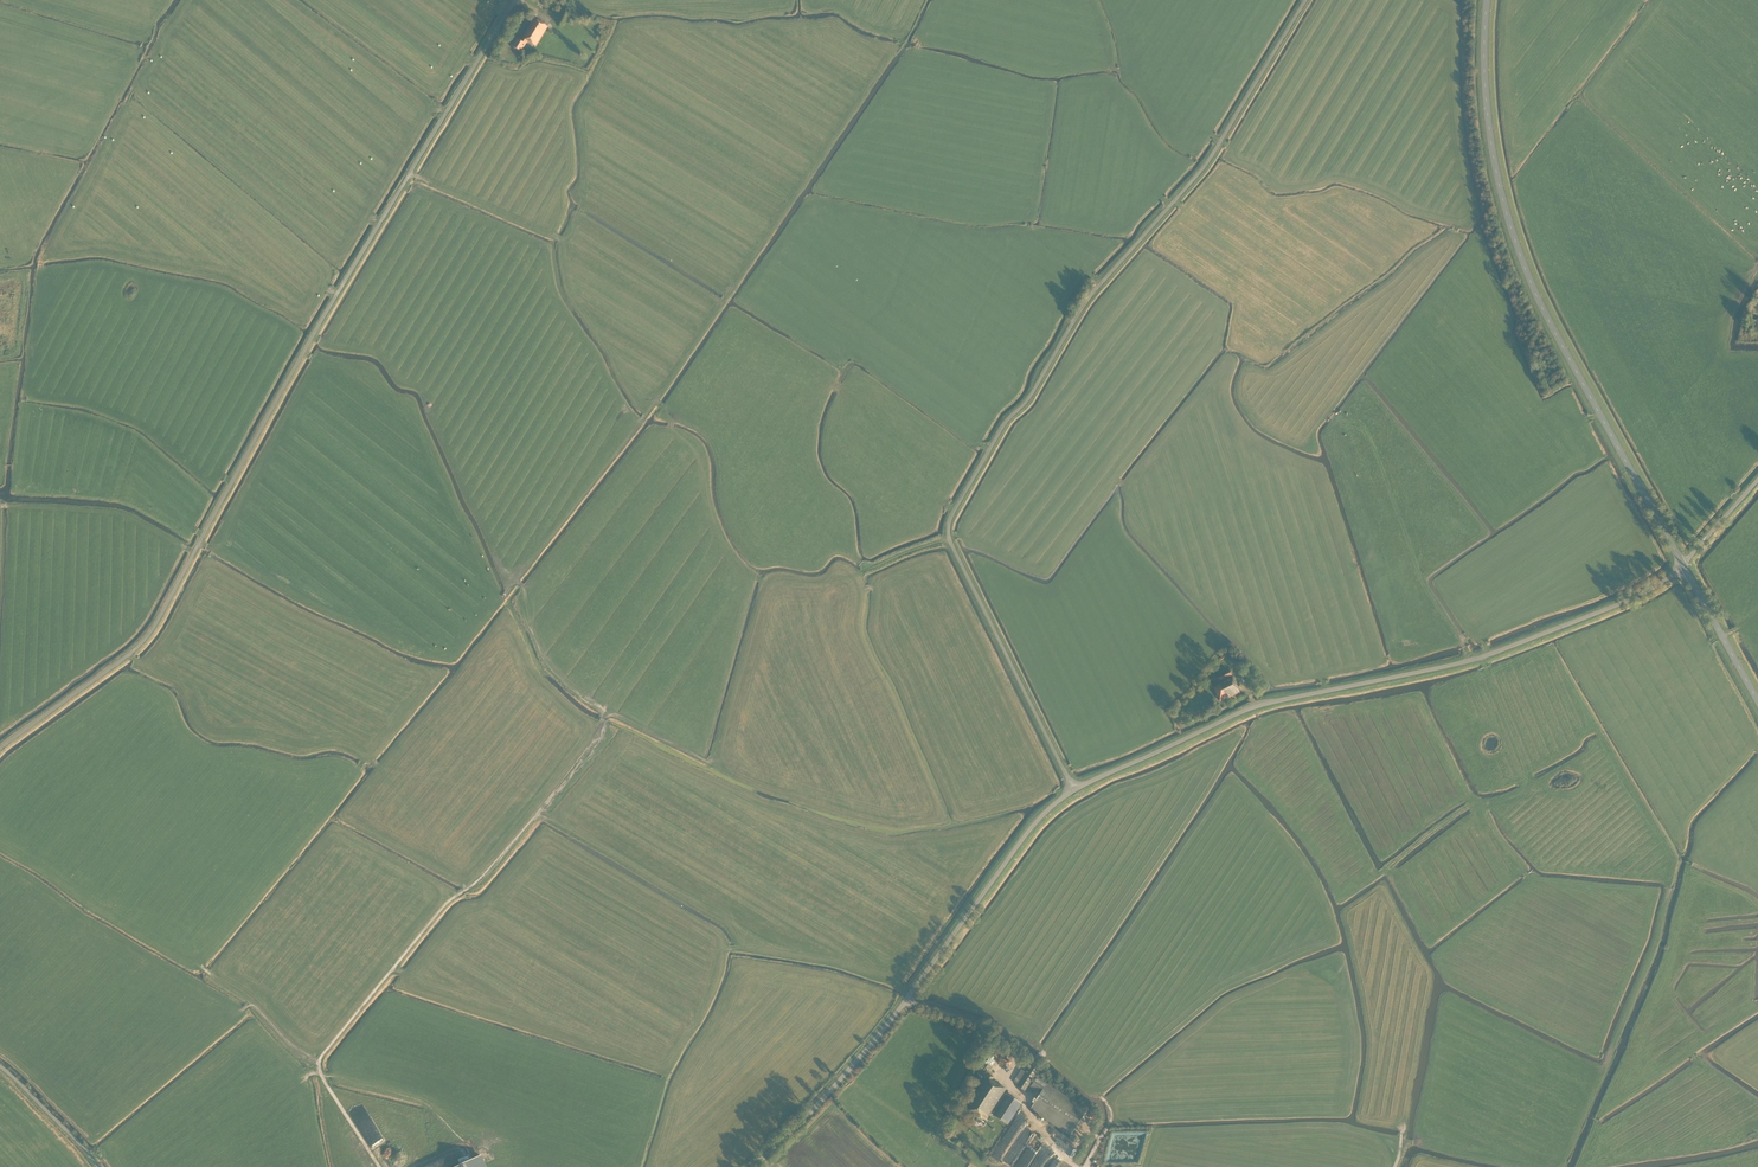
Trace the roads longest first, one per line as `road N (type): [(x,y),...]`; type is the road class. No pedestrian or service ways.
road 1 (unclassified): [(1074,791),(954,549),(950,522),(1076,317),(1211,157),(1306,0)]
road 2 (unclassified): [(0,749),(139,645),(157,621),(233,504),(324,315),(515,0)]
road 3 (unclassified): [(1074,791),(1254,707),(1503,650),(1633,599),(1683,566)]
road 4 (secondary): [(1683,566),(1522,258),(1490,137),(1487,0)]
road 5 (unclassified): [(752,1166),(870,1047),(1025,837),(1074,791)]
road 6 (secondary): [(1757,701),(1683,566)]
road 7 (unclassified): [(98,1166),(0,1066)]

